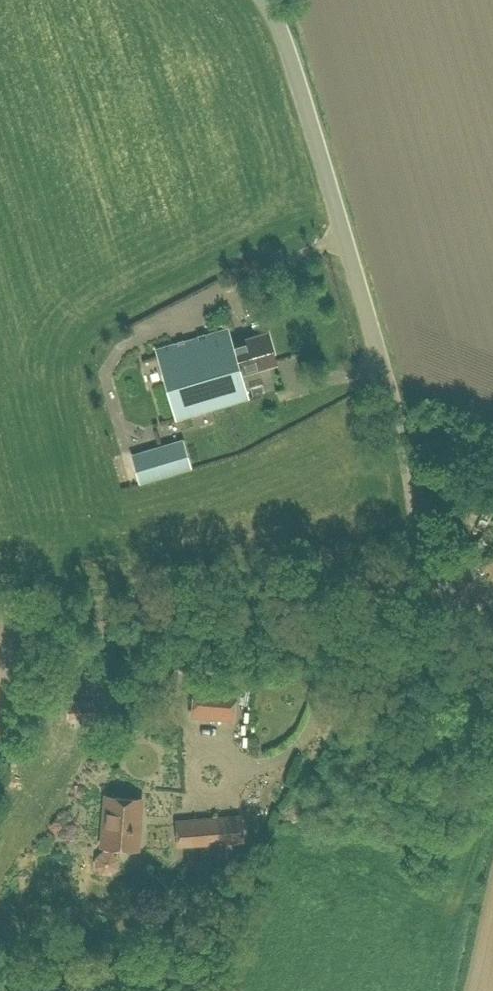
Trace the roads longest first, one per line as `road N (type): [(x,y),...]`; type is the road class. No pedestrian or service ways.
road 1 (unclassified): [(492,616),(451,587),(432,551),(302,93),(262,0)]
road 2 (track): [(442,570),(0,600)]

